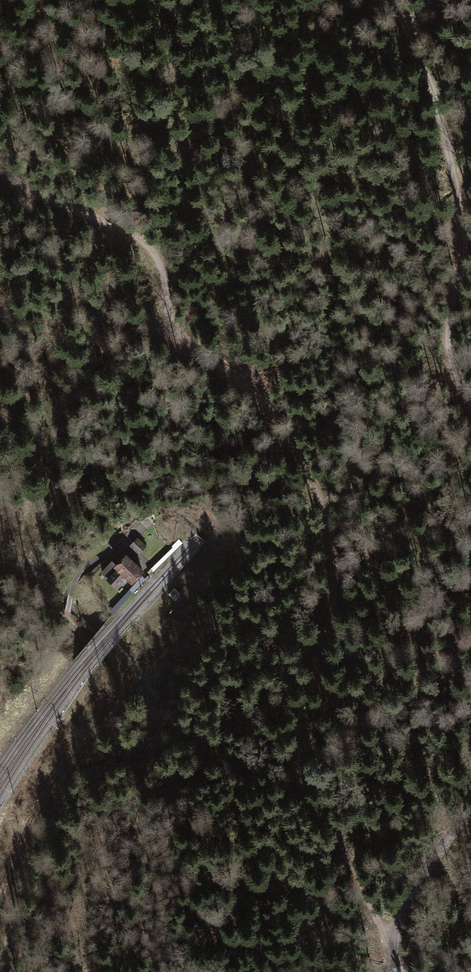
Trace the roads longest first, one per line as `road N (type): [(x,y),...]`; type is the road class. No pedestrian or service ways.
road 1 (track): [(392,943),(297,771),(299,729),(333,604),(314,483),(256,394),(181,337),(150,247),(130,230),(39,197),(0,168)]
road 2 (track): [(0,898),(53,774),(107,723),(122,686),(116,664),(39,585),(0,569)]
road 3 (track): [(398,0),(452,161),(464,231),(448,349),(470,400)]
road 4 (track): [(398,971),(392,943),(403,910),(470,809)]

